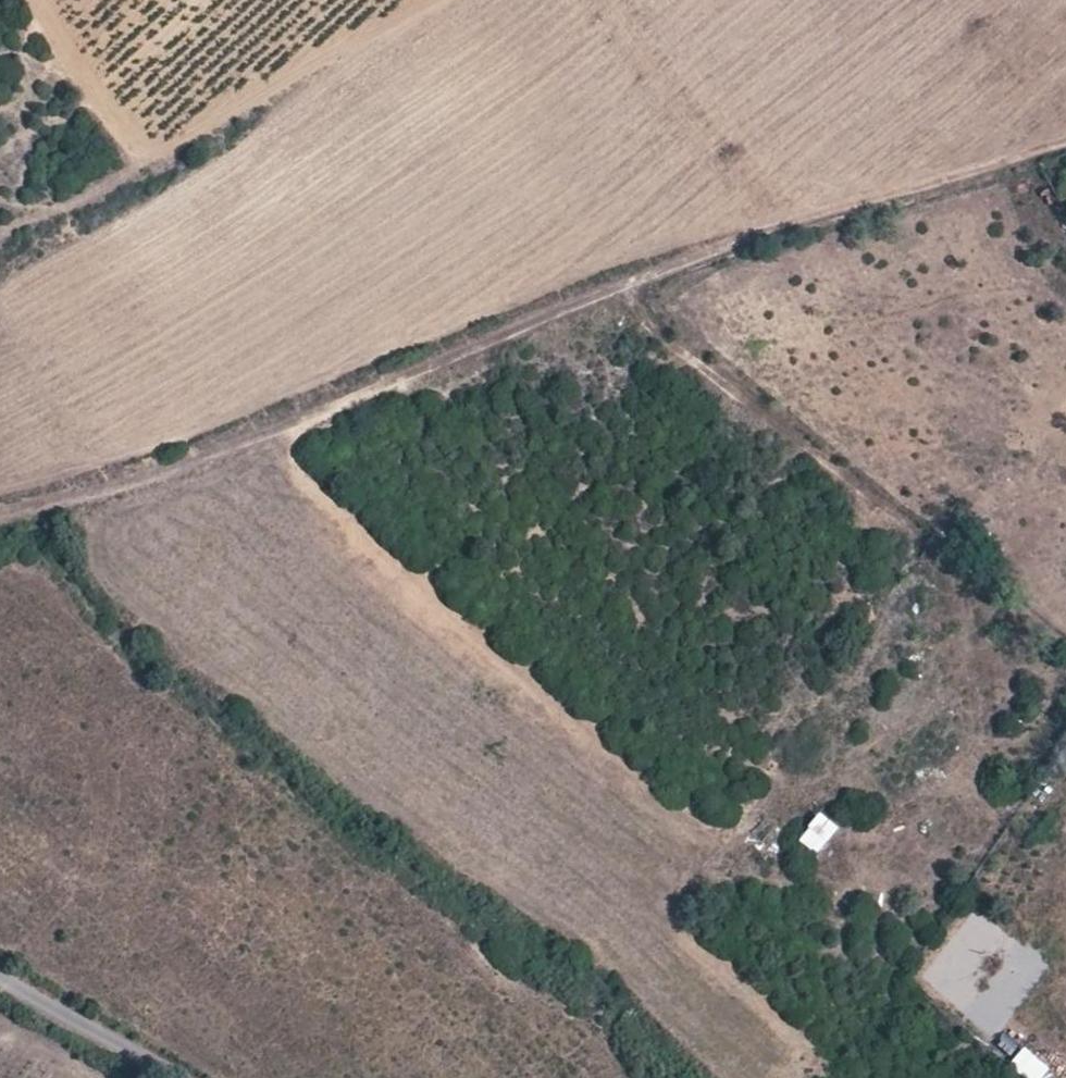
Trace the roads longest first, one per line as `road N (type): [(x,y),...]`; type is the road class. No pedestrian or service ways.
road 1 (track): [(1065,141),(745,248),(175,470),(0,517)]
road 2 (unclassified): [(168,1077),(0,975)]

